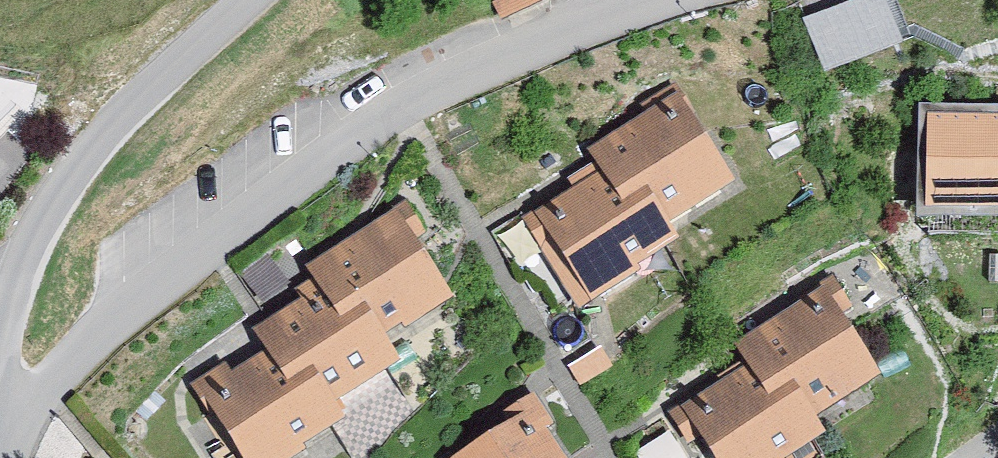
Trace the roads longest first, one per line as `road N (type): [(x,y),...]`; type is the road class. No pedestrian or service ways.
road 1 (residential): [(647,0),(518,50),(320,157),(123,311),(0,448)]
road 2 (residential): [(0,337),(39,229),(83,160),(153,84),(249,0)]

